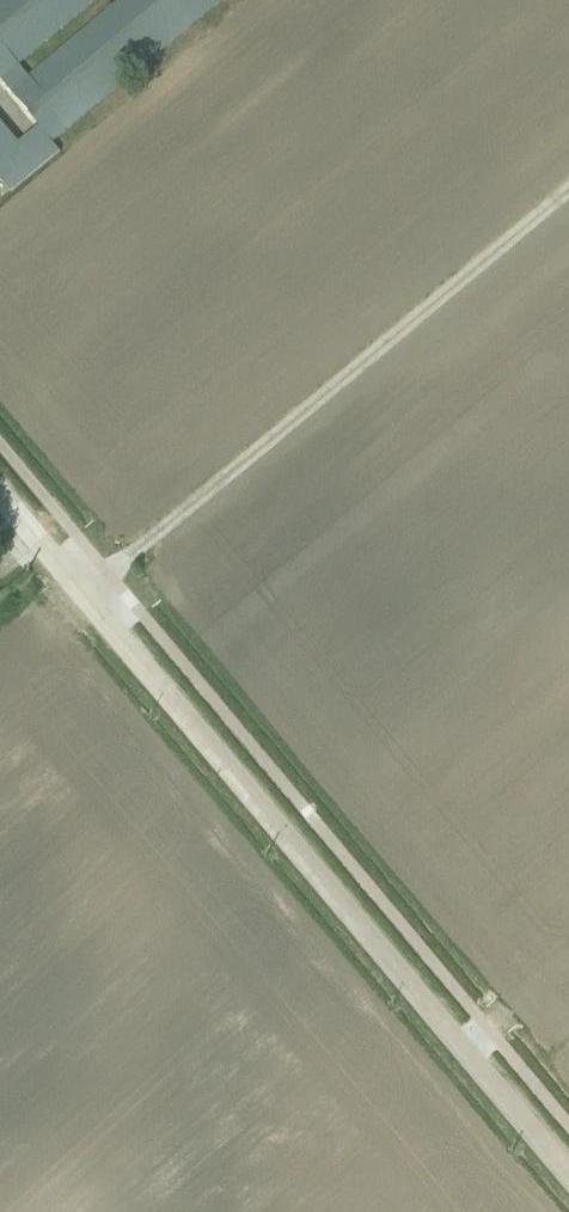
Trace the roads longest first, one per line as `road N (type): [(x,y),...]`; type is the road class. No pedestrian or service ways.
road 1 (tertiary): [(568,1179),(0,498)]
road 2 (track): [(80,594),(568,188)]

